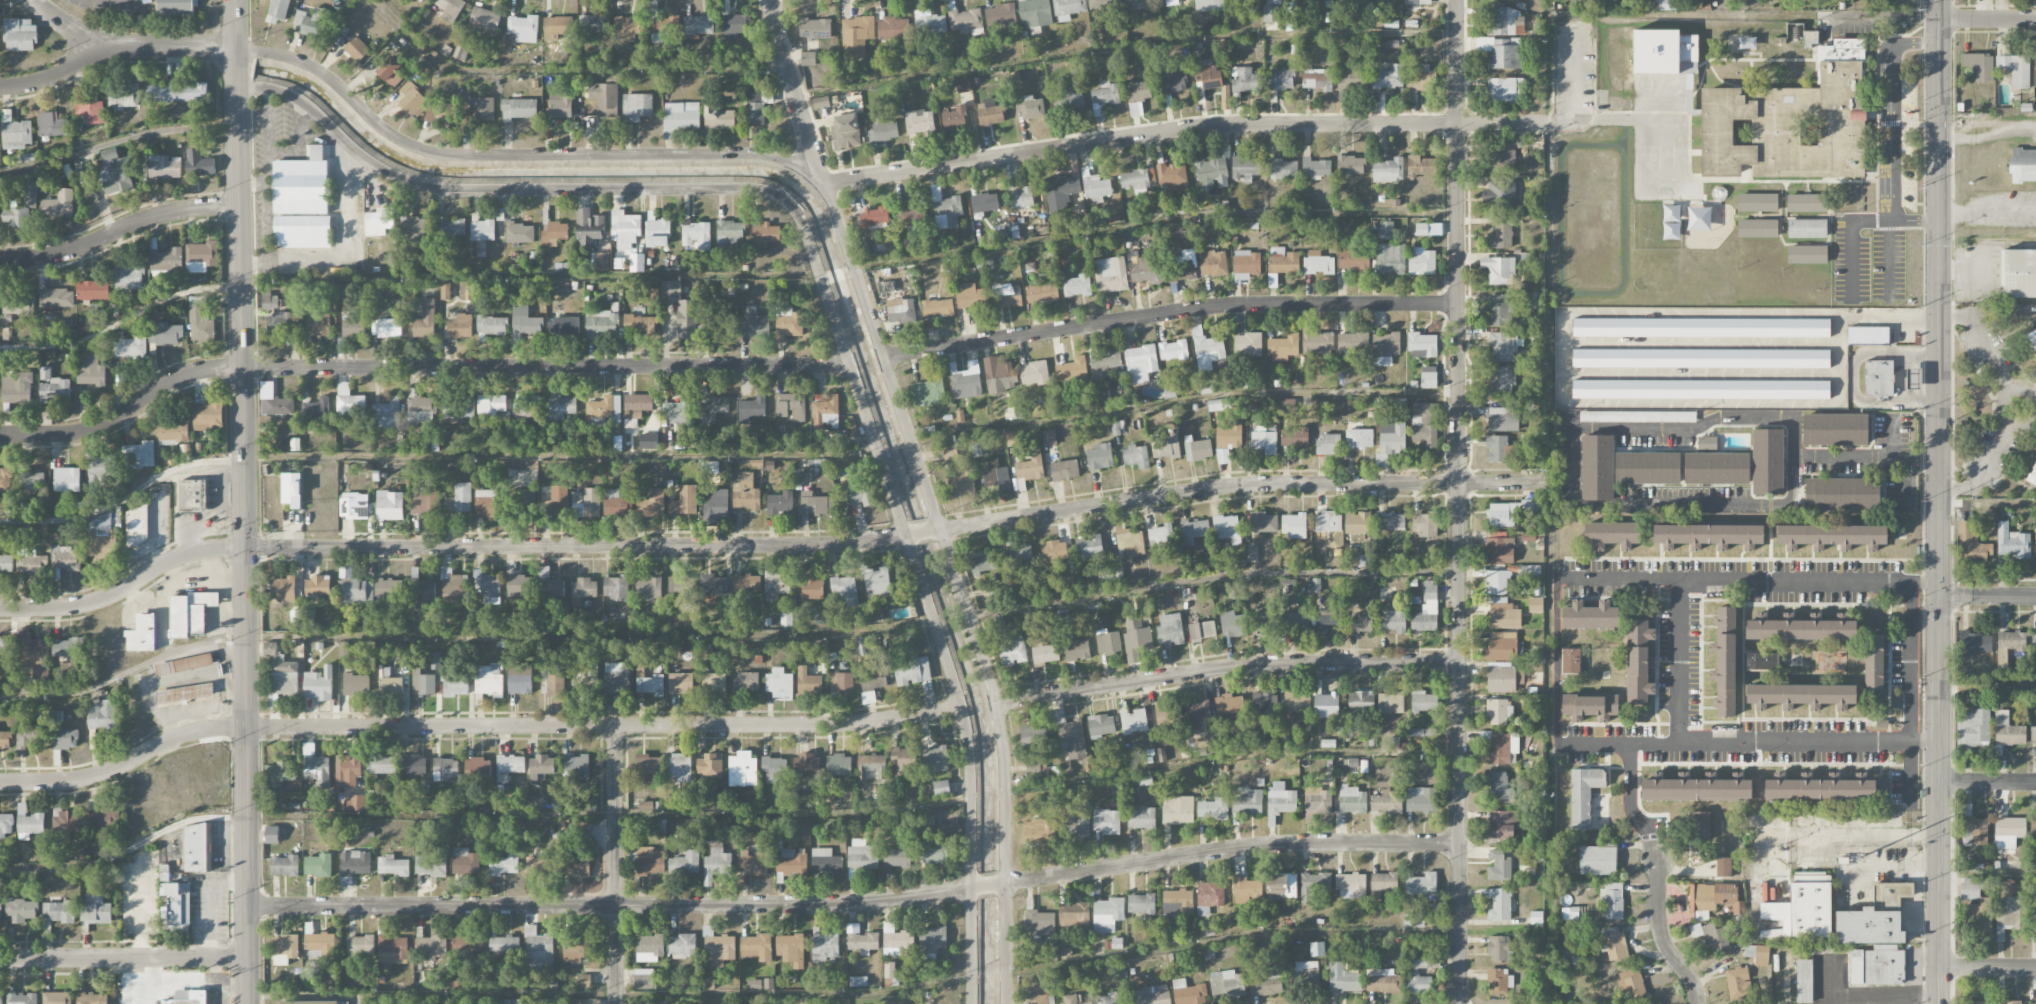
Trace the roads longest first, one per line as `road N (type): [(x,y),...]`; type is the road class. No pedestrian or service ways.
road 1 (secondary): [(248,1003),(236,0)]
road 2 (residential): [(1459,1003),(1457,0)]
road 3 (secondary): [(1938,1003),(1940,0)]
road 4 (residential): [(961,707),(834,724),(205,729),(92,777),(0,782)]
road 5 (residential): [(911,534),(816,547),(216,548),(162,564),(95,600),(0,609)]
road 6 (residential): [(849,363),(219,369),(170,382),(91,429),(0,434)]
road 7 (residential): [(1007,1003),(997,702),(821,186)]
road 8 (residential): [(794,208),(961,707),(971,780),(970,1003)]
road 9 (residential): [(980,886),(852,903),(248,907)]
road 10 (residential): [(1548,124),(1206,126),(821,186)]
road 11 (residential): [(821,186),(789,161),(751,154),(433,153),(393,137),(313,68),(237,50)]
road 12 (residential): [(1544,483),(1251,484),(931,532)]
road 13 (residential): [(238,89),(287,95),(372,166),(433,190),(732,189),(778,194),(794,208)]
road 14 (residential): [(1457,303),(1218,305),(884,356)]
road 15 (residential): [(1460,842),(1225,849),(994,884)]
road 16 (residential): [(1459,662),(1244,664),(997,702)]
road 17 (residential): [(615,1003),(614,724)]
road 18 (residential): [(248,958),(0,959)]
road 19 (residential): [(239,205),(166,213),(86,245),(0,262)]
road 20 (residential): [(237,50),(123,44),(49,77),(0,87)]
road 21 (residential): [(821,186),(782,63),(772,0)]
road 22 (residential): [(1698,1003),(1691,979),(1662,939),(1649,833)]

